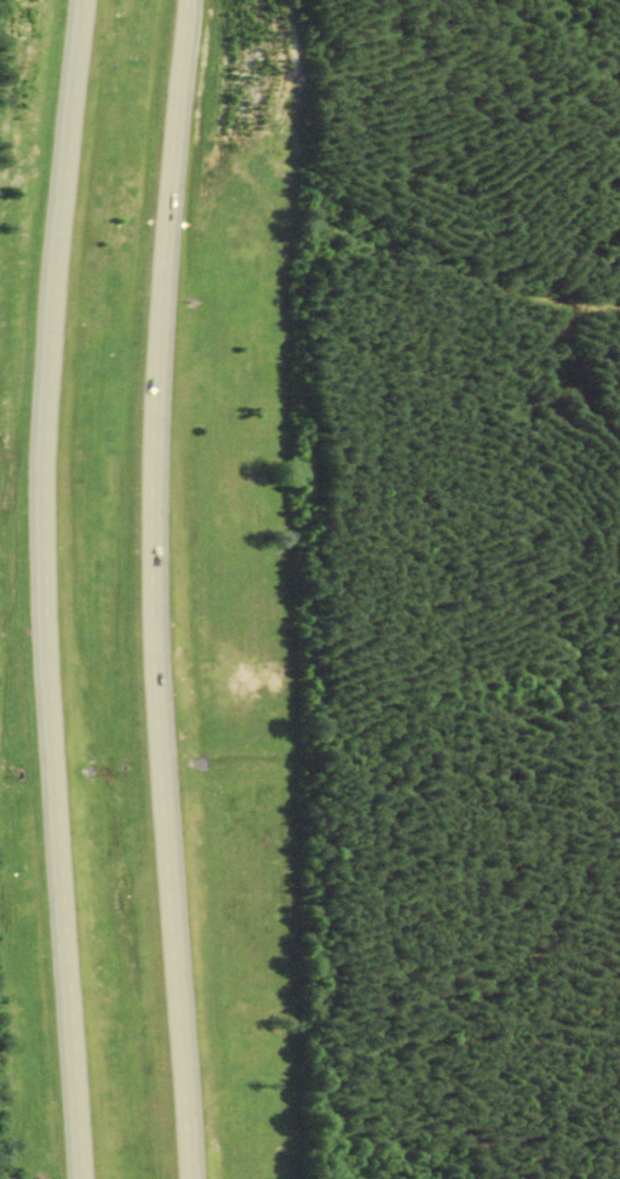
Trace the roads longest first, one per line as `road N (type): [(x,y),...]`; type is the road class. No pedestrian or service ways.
road 1 (motorway): [(87,0),(54,339),(50,542),(85,1178)]
road 2 (motorway): [(192,1178),(157,543),(170,231),(193,0)]

